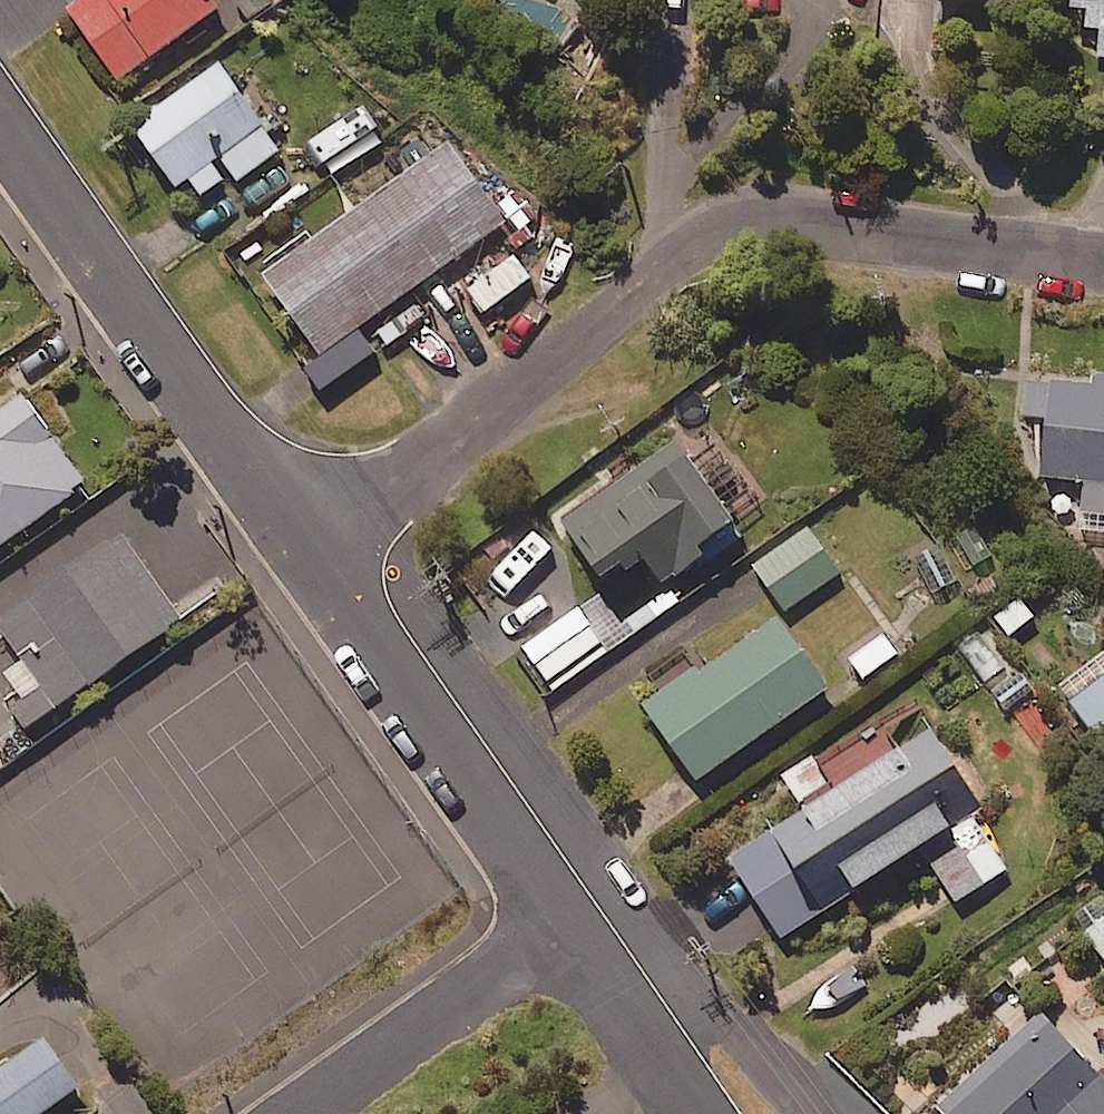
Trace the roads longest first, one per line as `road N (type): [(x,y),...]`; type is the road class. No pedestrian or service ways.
road 1 (residential): [(306,551),(718,236),(764,222),(1103,255)]
road 2 (residential): [(0,116),(306,551)]
road 3 (residential): [(306,551),(568,930)]
road 4 (residential): [(568,930),(308,1113)]
road 5 (residential): [(568,930),(710,1113)]

